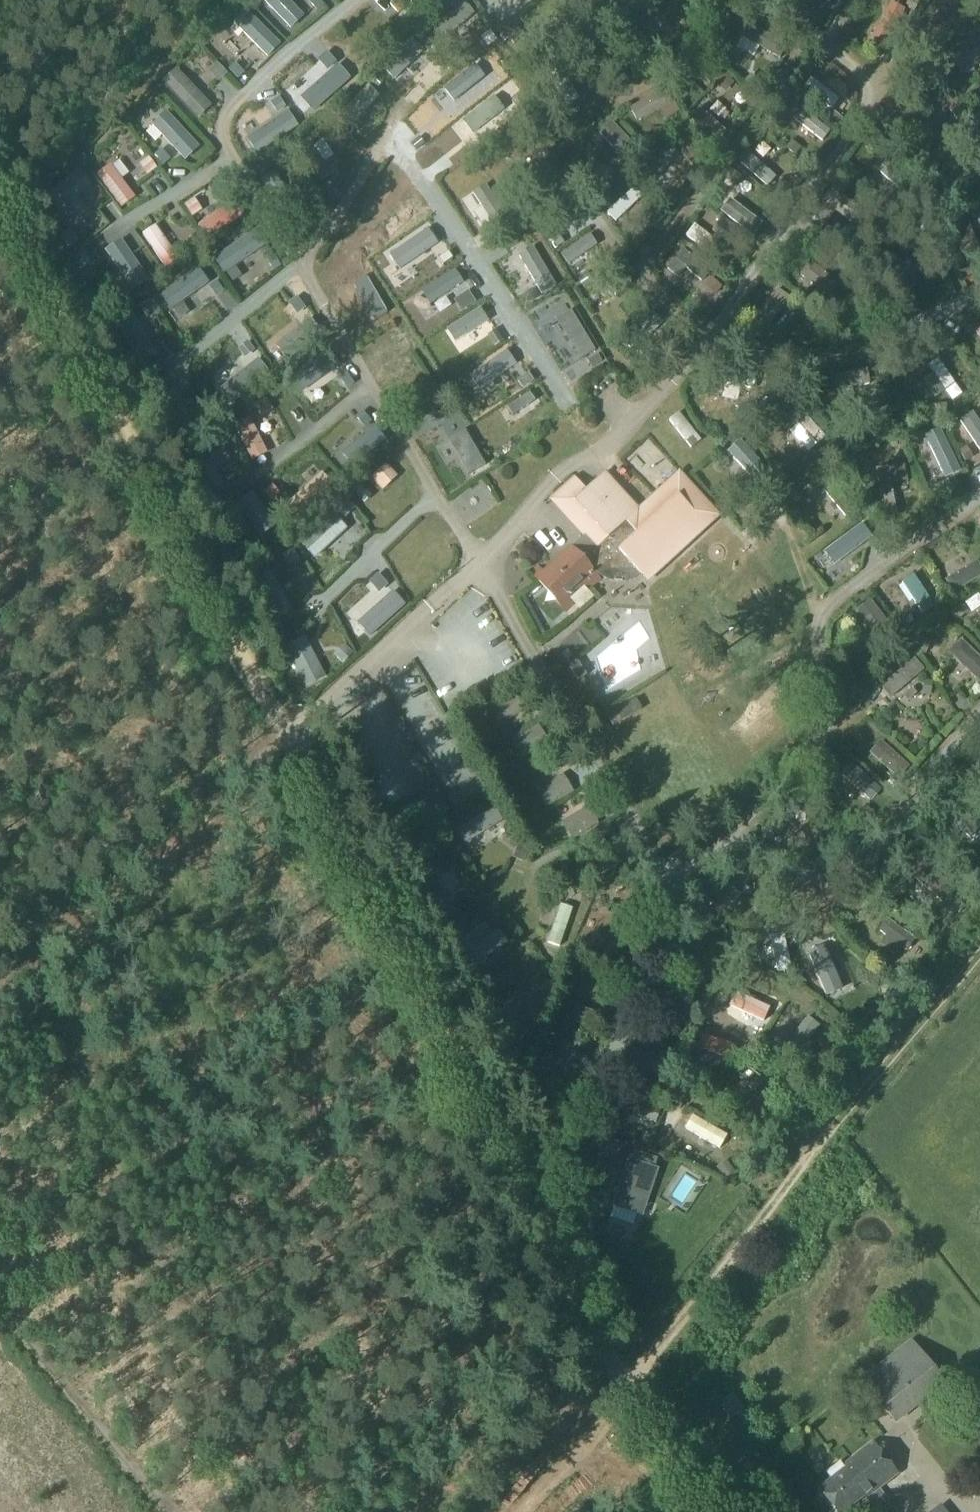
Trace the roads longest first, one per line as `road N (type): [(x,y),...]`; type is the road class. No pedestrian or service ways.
road 1 (unclassified): [(710,1511),(625,1397),(550,1264),(271,738)]
road 2 (track): [(527,1511),(979,959)]
road 3 (track): [(271,738),(0,209)]
road 4 (track): [(271,738),(190,820),(56,931),(0,1013)]
road 5 (track): [(164,1511),(0,1304)]

